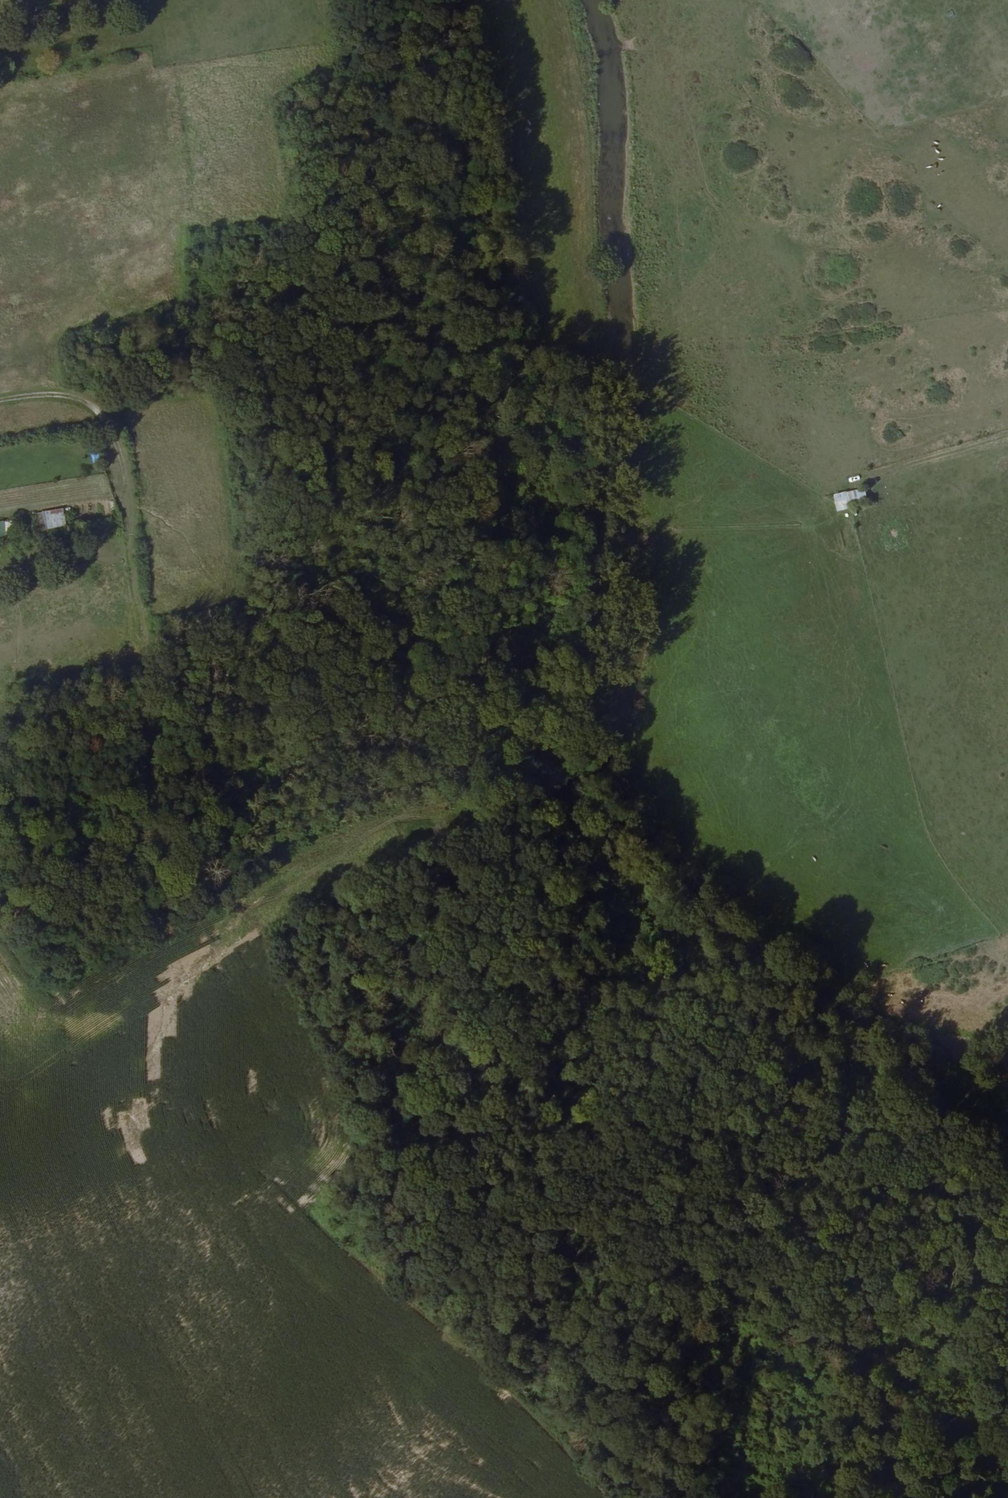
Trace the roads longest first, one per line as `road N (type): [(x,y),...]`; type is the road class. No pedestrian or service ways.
road 1 (track): [(171,724),(136,607),(122,458),(103,416),(73,399),(0,403)]
road 2 (track): [(889,469),(1007,435)]

